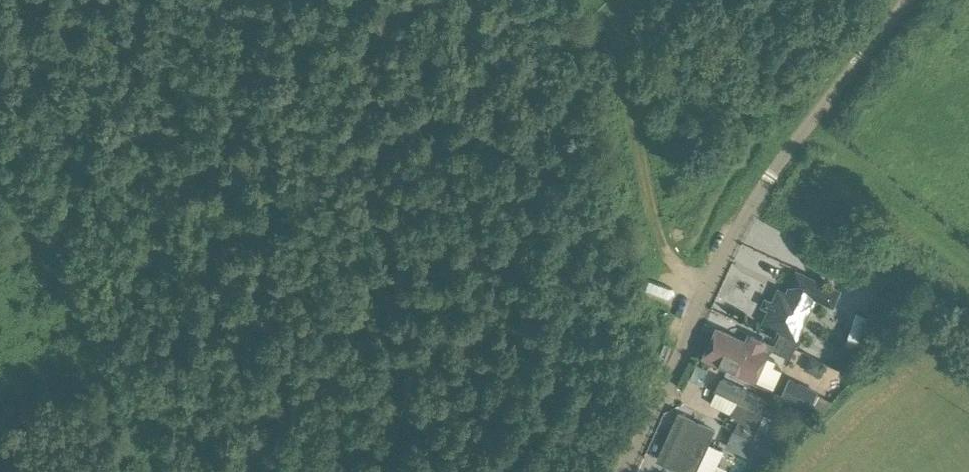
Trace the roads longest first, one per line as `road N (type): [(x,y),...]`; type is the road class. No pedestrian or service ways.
road 1 (unclassified): [(620,471),(642,443),(742,221),(909,0)]
road 2 (track): [(618,0),(646,192),(676,266),(713,282)]

